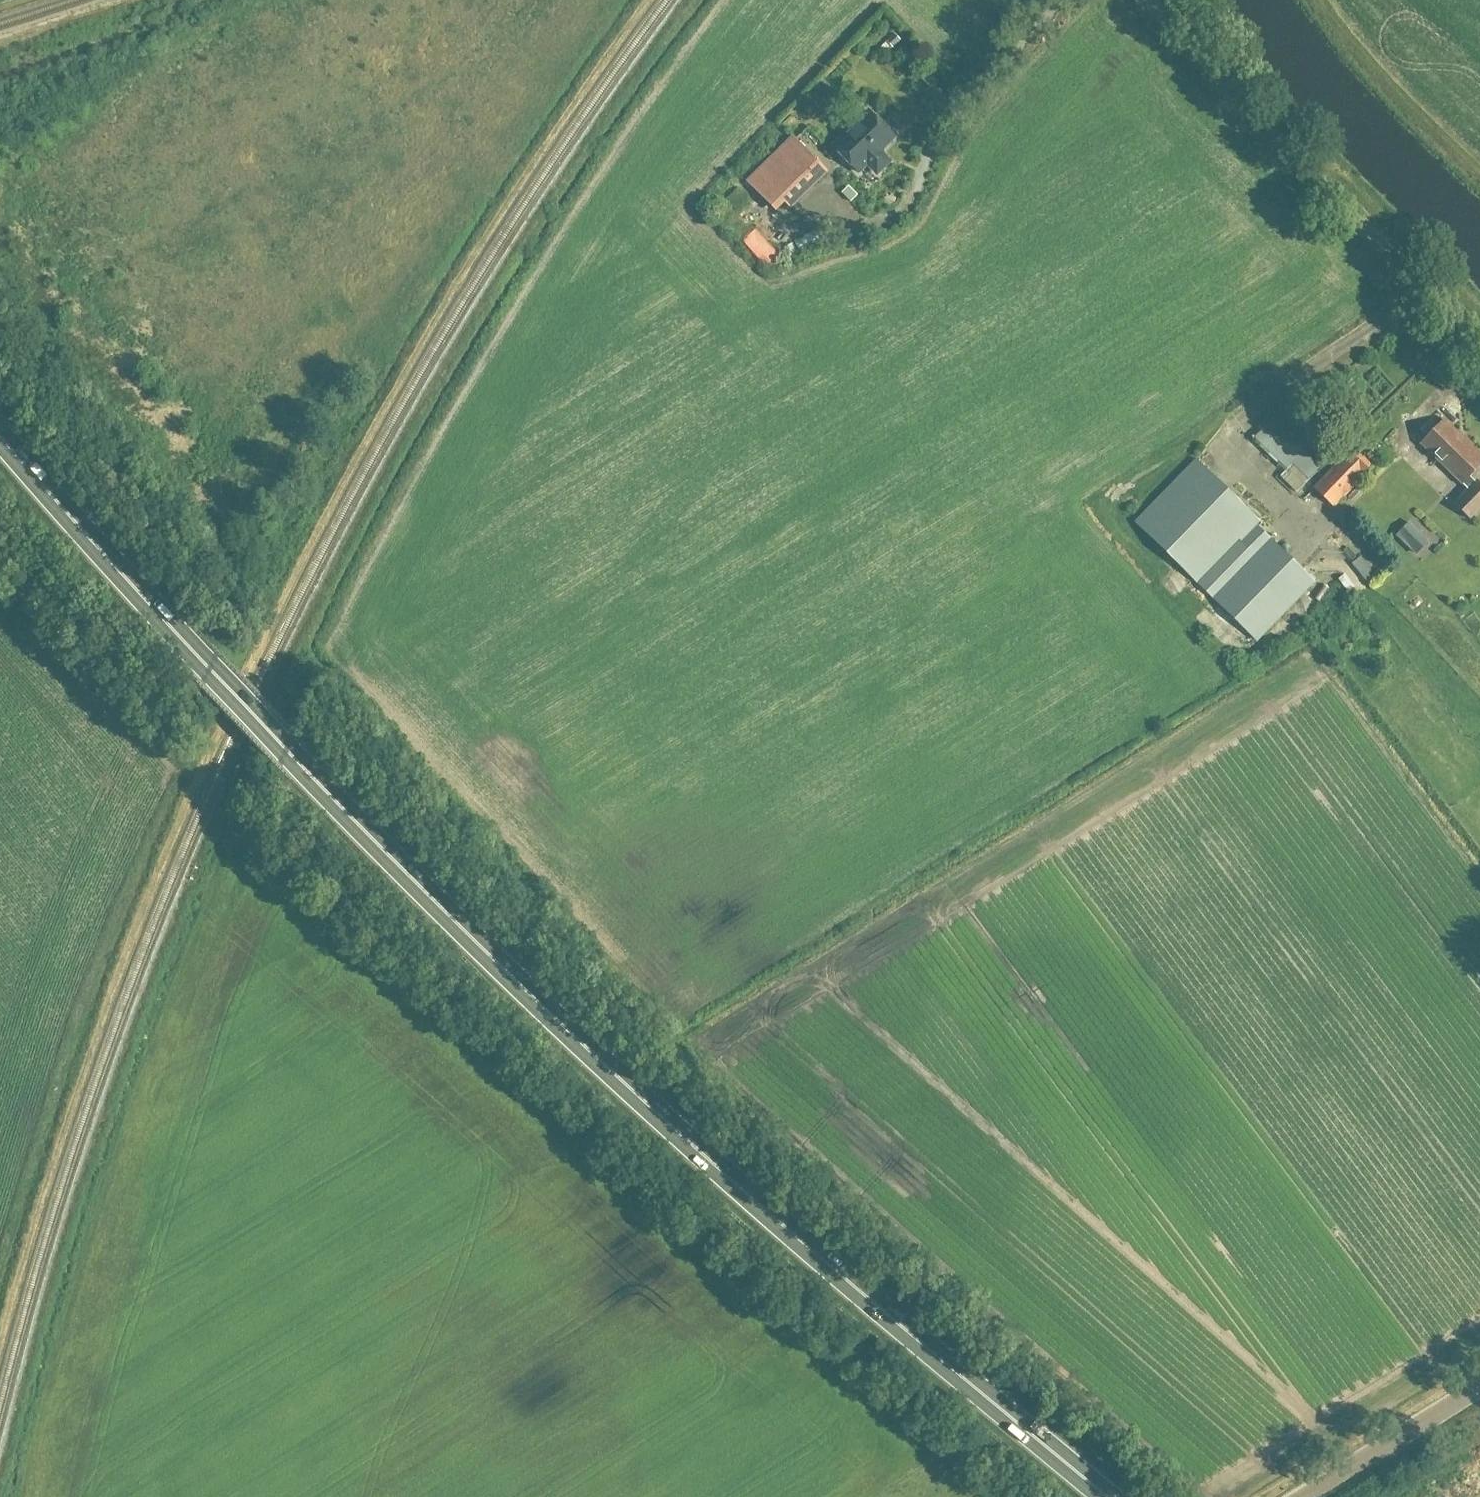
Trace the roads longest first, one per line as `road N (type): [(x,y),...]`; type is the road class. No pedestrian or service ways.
road 1 (trunk): [(1106,1496),(831,1266),(534,997),(288,751),(0,434)]
road 2 (unclassified): [(1479,333),(1142,0)]
road 3 (tertiary): [(1479,1386),(1304,1496)]

